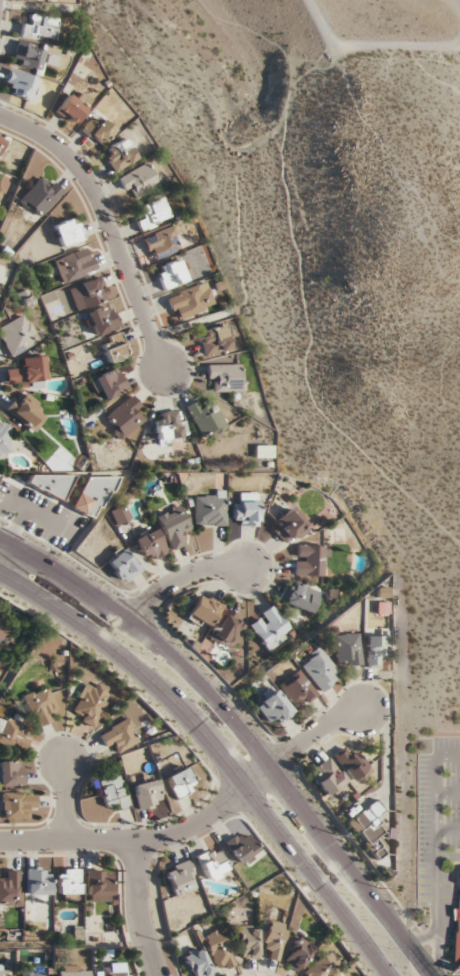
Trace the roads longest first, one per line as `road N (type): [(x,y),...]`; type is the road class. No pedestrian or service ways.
road 1 (secondary): [(432,975),(215,701),(127,619),(0,539)]
road 2 (secondary): [(0,573),(109,646),(186,716),(387,975)]
road 3 (residential): [(368,708),(324,724),(206,817),(167,835),(0,841)]
road 4 (residential): [(0,118),(71,159),(98,198),(166,368)]
road 5 (residential): [(127,619),(181,576),(252,567)]
road 6 (residential): [(139,842),(158,975)]

